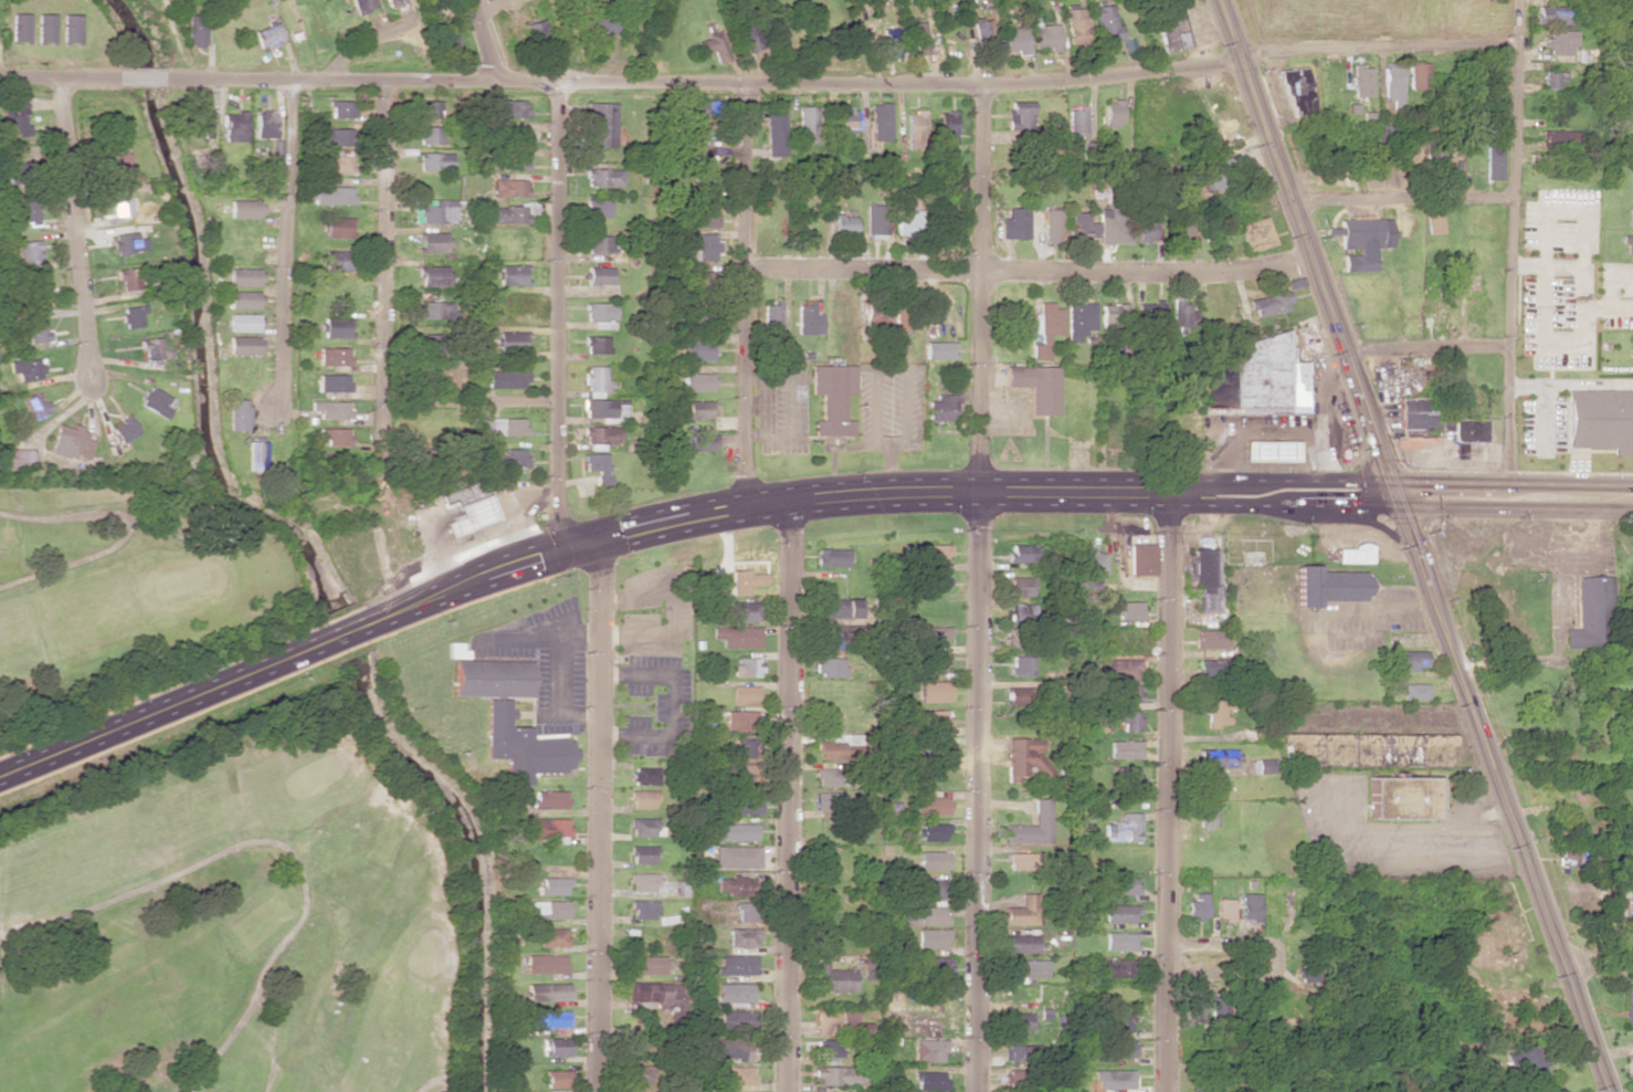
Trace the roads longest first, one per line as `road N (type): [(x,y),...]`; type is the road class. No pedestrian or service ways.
road 1 (secondary): [(1632,498),(980,490),(790,498),(592,539),(398,610)]
road 2 (residential): [(0,72),(62,80),(435,72),(562,83),(873,78),(984,85),(1240,57)]
road 3 (tertiary): [(1609,1091),(1220,0)]
road 4 (residential): [(979,1091),(984,85)]
road 5 (residential): [(1167,1091),(1170,491)]
road 6 (residential): [(787,1091),(790,498)]
road 7 (residential): [(1311,259),(1200,274),(750,274)]
road 8 (residential): [(599,1091),(599,564),(592,539)]
road 9 (residential): [(1506,495),(1518,0)]
road 10 (residential): [(565,548),(557,400),(562,83)]
road 11 (residential): [(435,535),(435,72)]
road 12 (secondary): [(398,610),(0,776)]
road 13 (residential): [(746,505),(750,85)]
road 14 (residential): [(333,413),(333,72)]
road 15 (residential): [(94,381),(62,80)]
road 16 (residential): [(1517,44),(1290,49),(1240,57)]
road 17 (residential): [(1457,664),(1555,660),(1555,555),(1544,496)]
road 18 (residential): [(1511,197),(1293,206)]
road 19 (residential): [(333,72),(499,0)]
road 20 (residential): [(1509,350),(1345,351)]
road 21 (residential): [(557,400),(435,413)]

